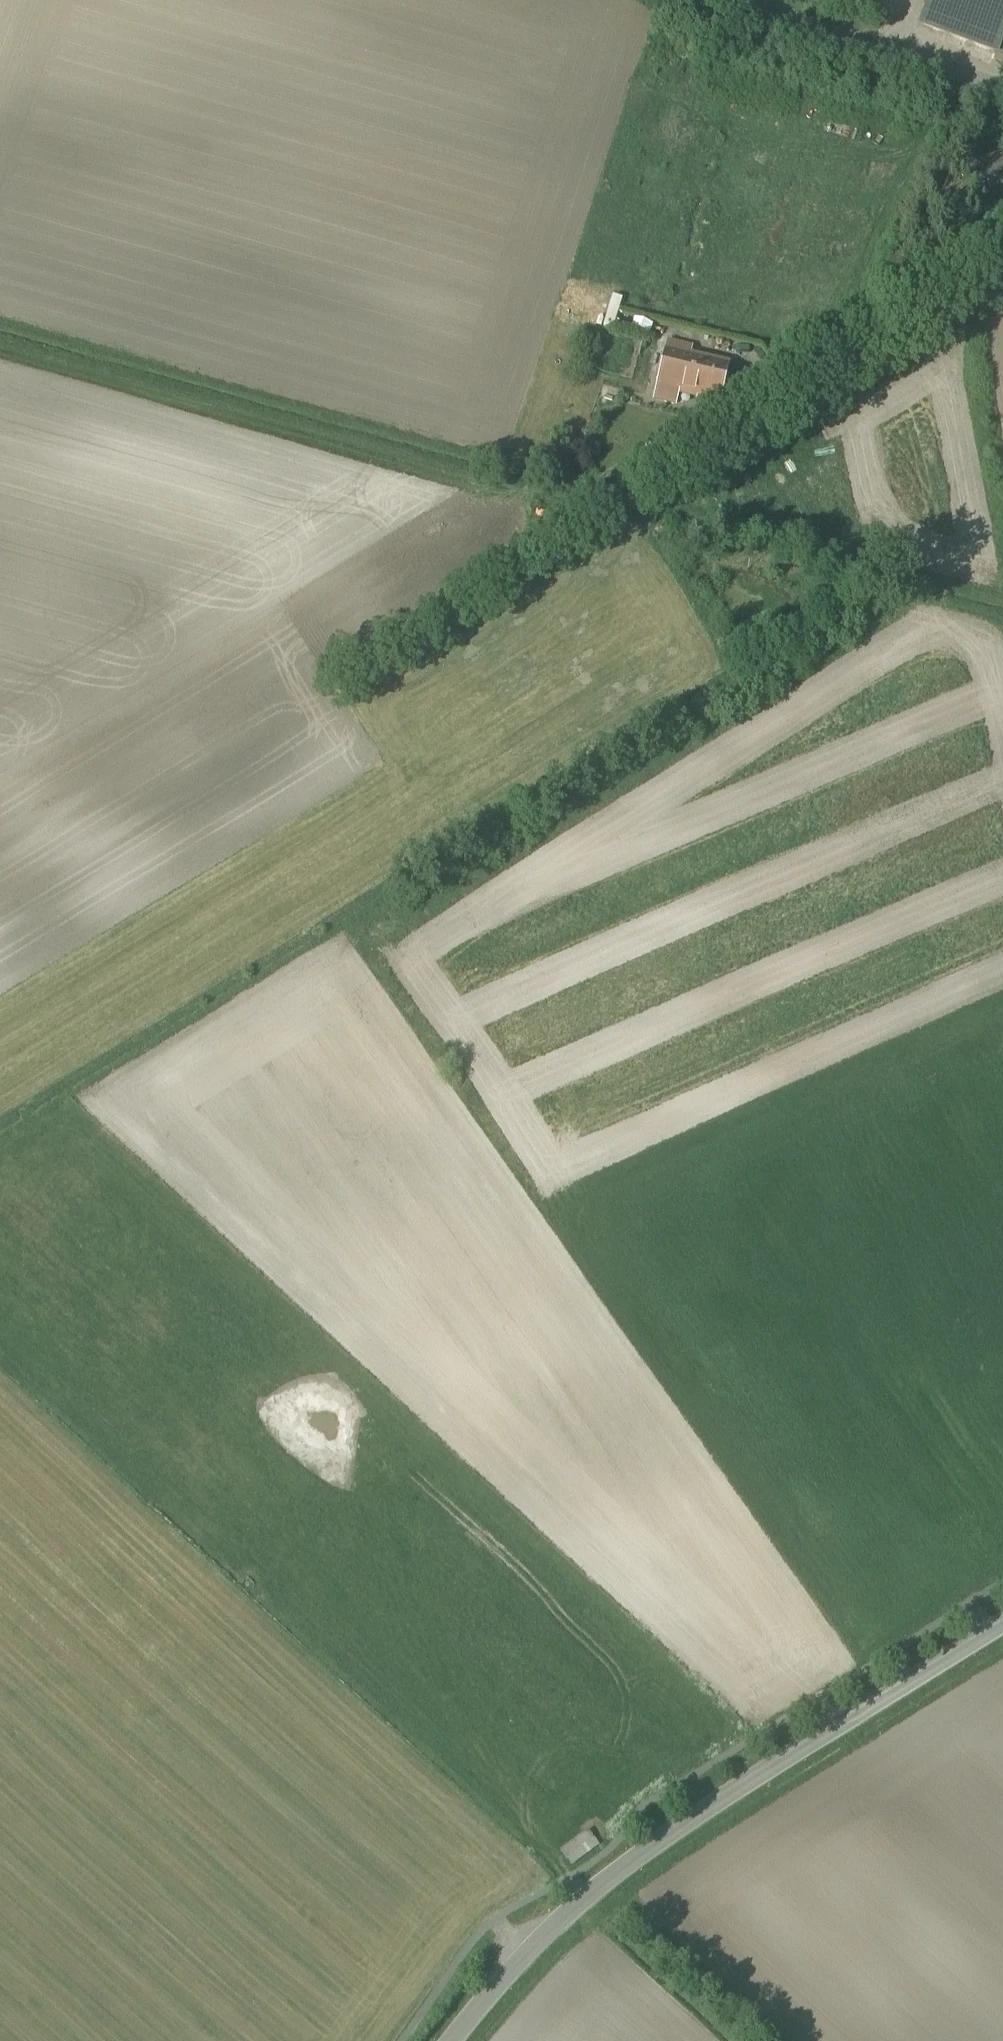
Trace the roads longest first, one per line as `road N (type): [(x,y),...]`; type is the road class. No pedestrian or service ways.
road 1 (tertiary): [(452,2040),(524,1955),(613,1876),(1002,1624)]
road 2 (unclassified): [(1002,95),(717,0)]

